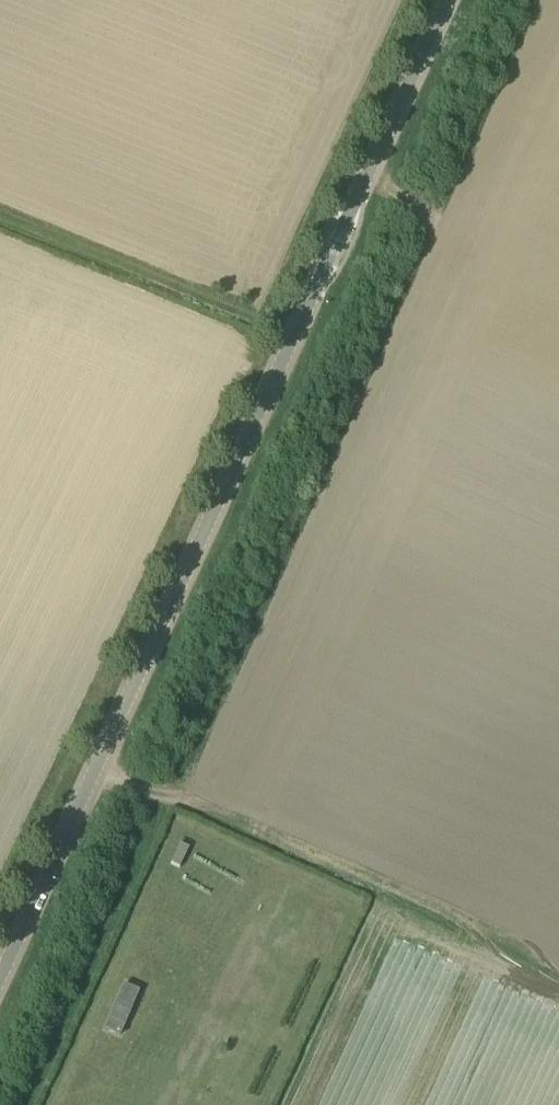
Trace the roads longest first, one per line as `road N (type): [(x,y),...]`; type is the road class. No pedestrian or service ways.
road 1 (unclassified): [(0,967),(447,0)]
road 2 (track): [(558,997),(476,959),(403,907),(92,766)]
road 3 (track): [(294,334),(0,216)]

